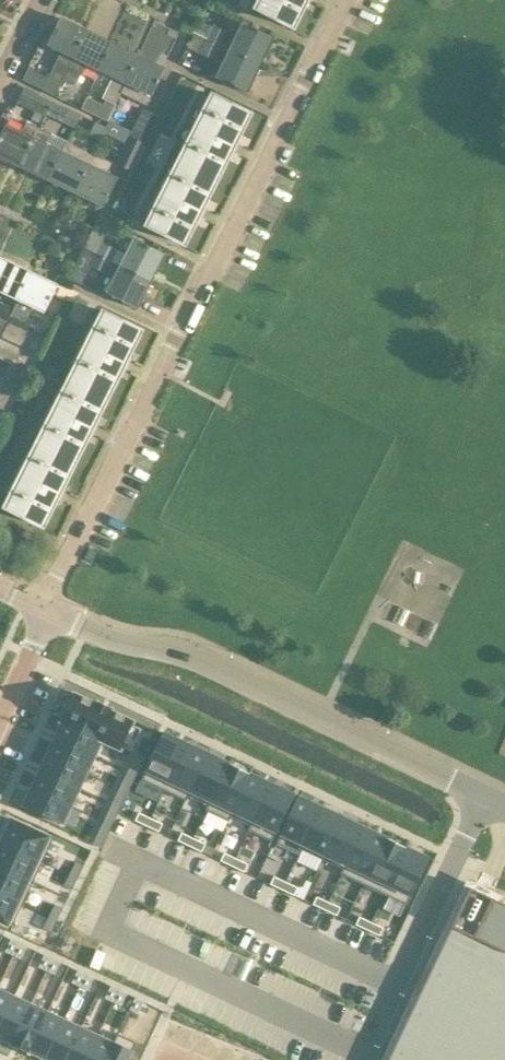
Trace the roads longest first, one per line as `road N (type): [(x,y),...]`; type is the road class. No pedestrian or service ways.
road 1 (residential): [(38,608),(345,0)]
road 2 (residential): [(504,807),(185,656),(51,614)]

